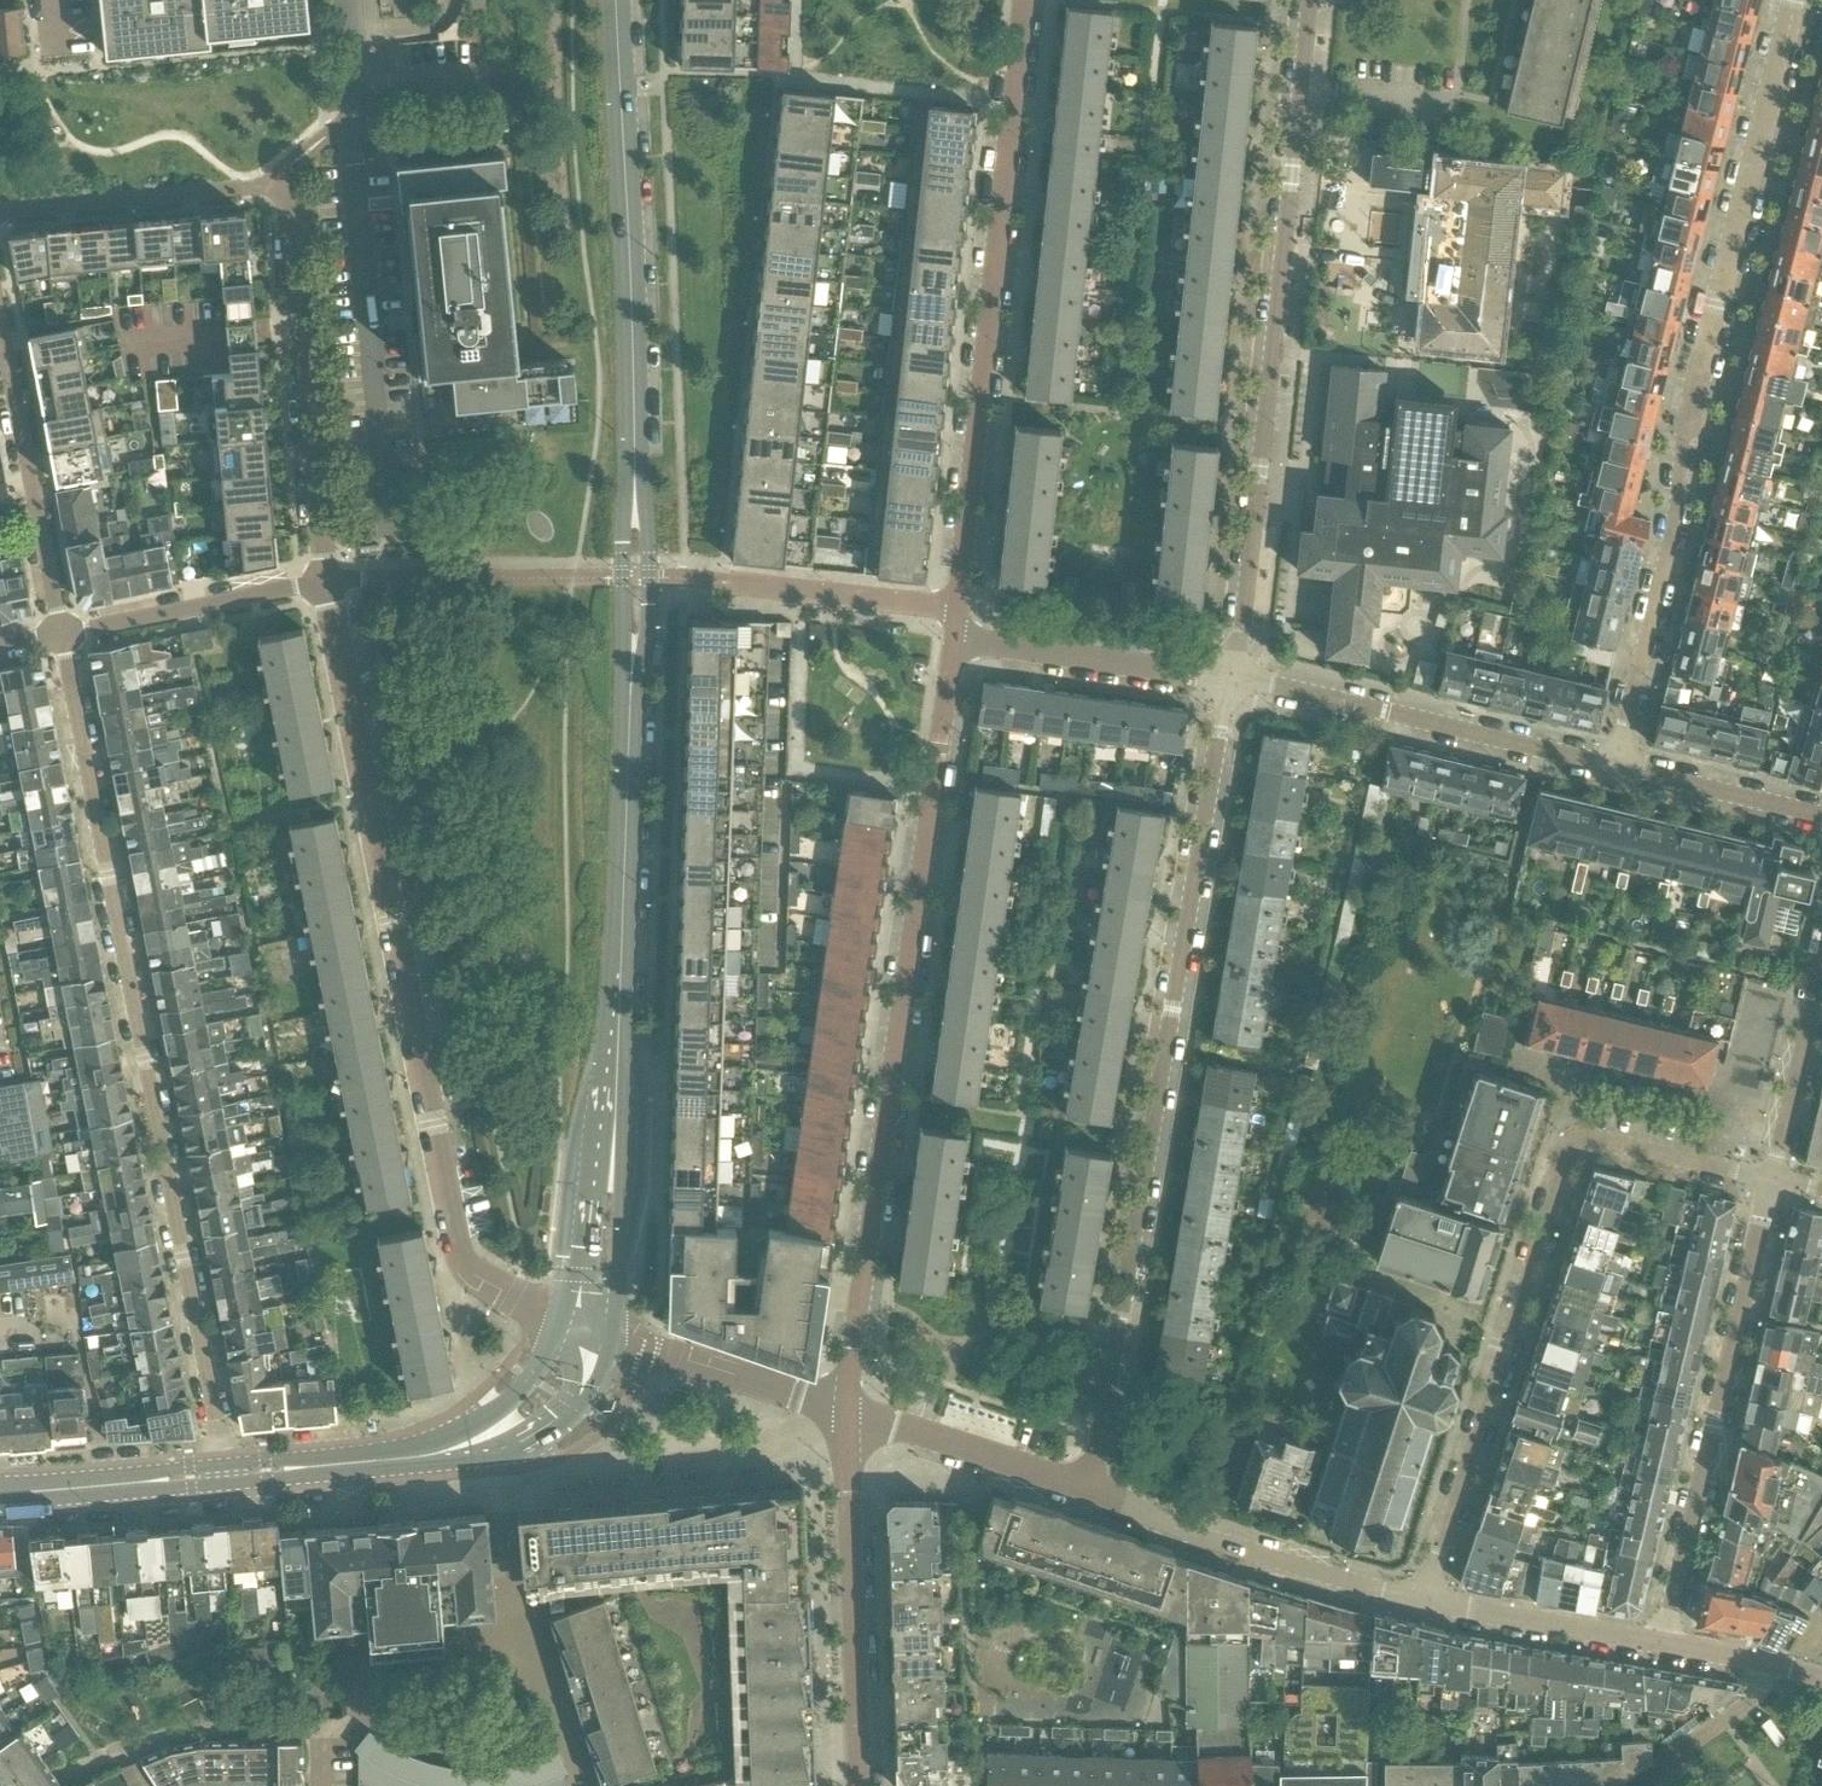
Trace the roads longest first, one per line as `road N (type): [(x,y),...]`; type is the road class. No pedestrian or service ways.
road 1 (secondary): [(616,0),(636,578),(600,1277),(588,1331)]
road 2 (residential): [(60,632),(229,1471)]
road 3 (residential): [(588,1331),(481,1280),(458,1250),(326,583)]
road 4 (residential): [(1090,1493),(1230,679)]
road 5 (residential): [(1618,767),(1791,0)]
road 6 (residential): [(953,637),(846,1414)]
road 7 (residential): [(1773,1174),(1563,1132),(1429,1600)]
road 8 (residential): [(1230,679),(1305,0)]
road 9 (residential): [(1023,0),(956,610)]
road 10 (residential): [(1668,1643),(1773,1174)]
road 11 (residential): [(0,213),(288,184),(301,326)]
road 12 (residential): [(1618,767),(1230,679)]
road 13 (residential): [(862,1785),(846,1414)]
road 14 (residential): [(1429,1600),(1090,1493)]
road 15 (residential): [(60,632),(0,320)]
road 16 (residential): [(1230,679),(953,637)]
road 17 (residential): [(588,1331),(846,1414)]
road 18 (residential): [(326,583),(60,632)]
road 19 (secondary): [(229,1471),(415,1457),(494,1437)]
road 20 (residential): [(326,583),(301,326)]
road 21 (residential): [(846,1414),(1090,1493)]
road 22 (residential): [(1668,1643),(1429,1600)]
road 23 (residential): [(723,583),(956,610)]
road 24 (secondary): [(0,1494),(229,1471)]
road 25 (residential): [(1773,1174),(1821,967)]
road 26 (residential): [(1821,818),(1618,767)]
road 27 (residential): [(1636,1785),(1755,1696),(1771,1666)]
road 28 (residential): [(363,163),(348,0)]
road 29 (secondary): [(588,1331),(566,1380),(494,1437)]

